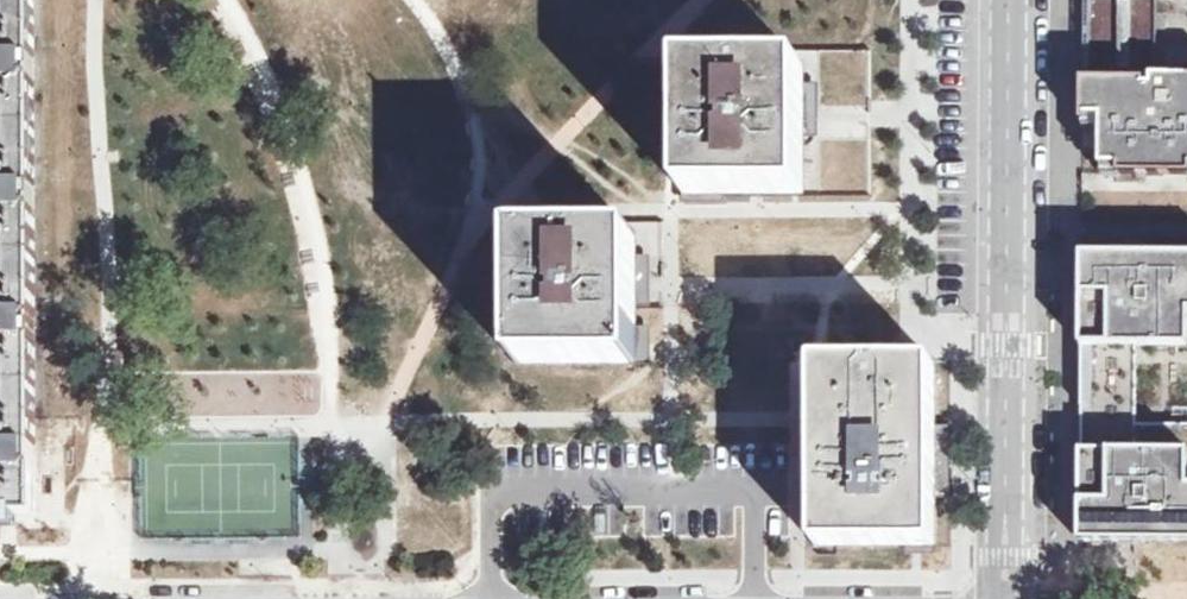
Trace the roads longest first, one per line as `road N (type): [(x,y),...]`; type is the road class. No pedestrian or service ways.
road 1 (tertiary): [(1006,598),(1010,0)]

